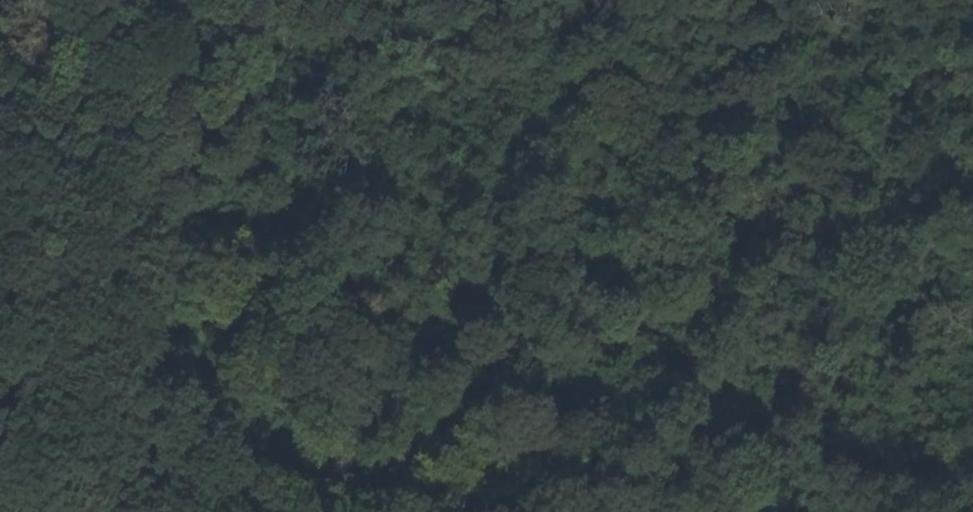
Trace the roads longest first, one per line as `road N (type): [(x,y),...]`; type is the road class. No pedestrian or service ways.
road 1 (track): [(147,418),(195,383),(805,224),(972,129)]
road 2 (track): [(156,345),(187,0)]
road 3 (track): [(28,511),(147,418)]

